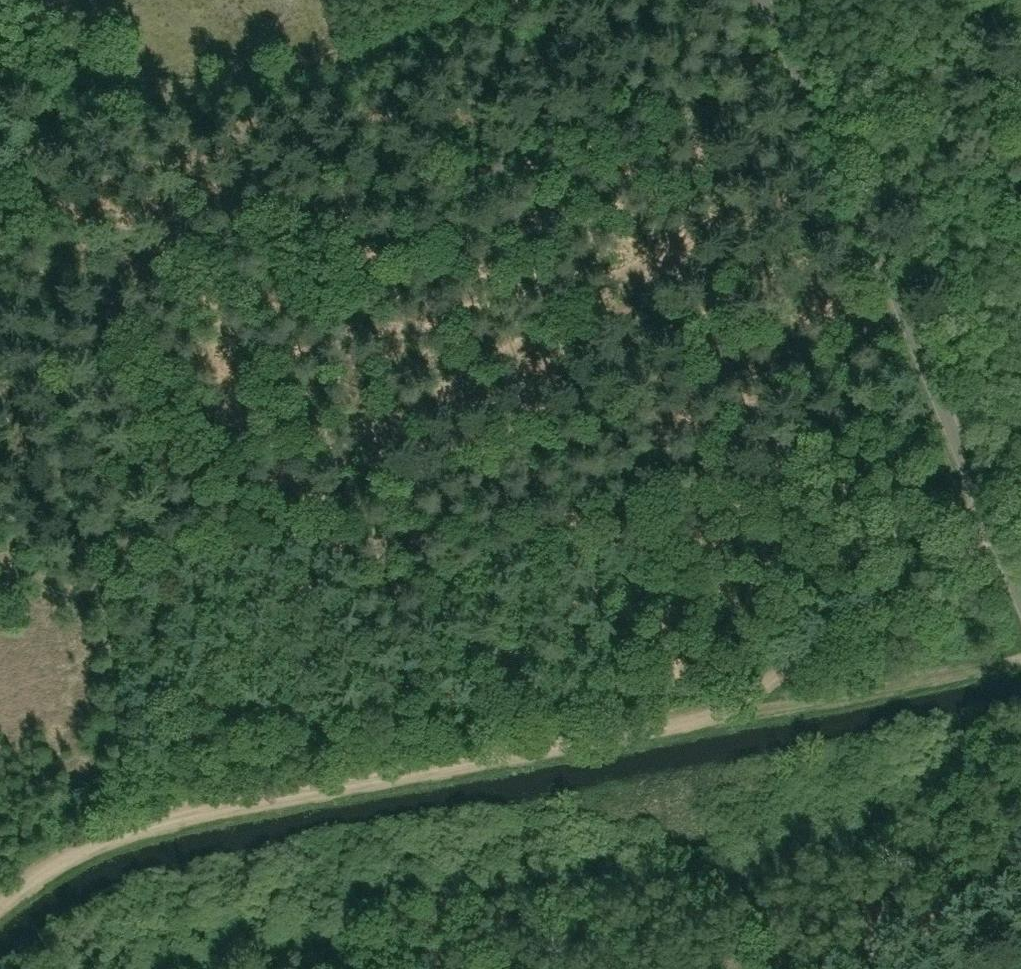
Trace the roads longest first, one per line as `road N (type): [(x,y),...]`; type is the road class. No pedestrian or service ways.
road 1 (track): [(0,561),(82,598),(108,598),(611,290),(682,277),(770,304),(883,265)]
road 2 (track): [(0,904),(110,837),(205,812),(715,720)]
road 3 (unclassified): [(1020,601),(764,0)]
road 4 (track): [(515,0),(341,67),(229,89),(69,94)]
road 5 (track): [(715,720),(913,574),(995,536)]
road 6 (track): [(715,720),(1020,661)]
road 7 (track): [(0,224),(34,147),(69,94)]
road 8 (track): [(69,94),(96,51),(55,13),(27,0)]

